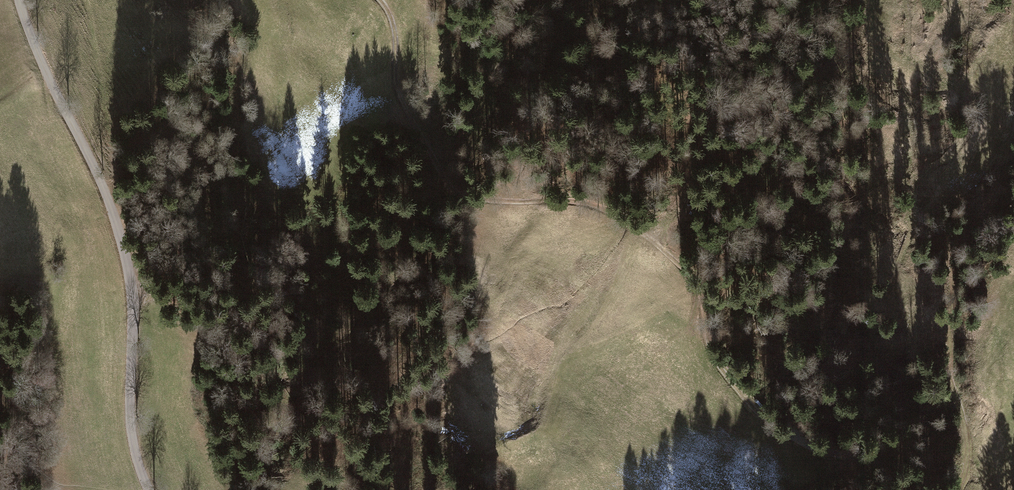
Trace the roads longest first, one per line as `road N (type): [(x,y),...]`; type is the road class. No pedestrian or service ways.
road 1 (track): [(375,0),(390,18),(404,113),(459,191),(567,206),(631,228),(682,266),(716,361),(740,394),(795,444),(884,465),(900,489)]
road 2 (unclassified): [(20,0),(120,236),(132,286),(130,426),(149,489)]
road 3 (track): [(958,489),(947,250),(975,64),(1012,13),(1011,0)]

